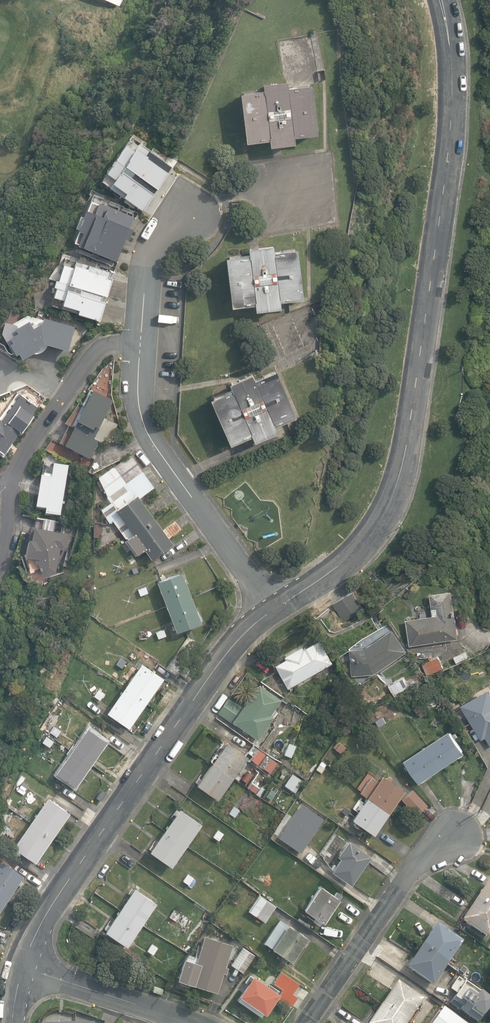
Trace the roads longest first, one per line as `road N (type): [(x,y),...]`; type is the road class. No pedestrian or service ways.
road 1 (residential): [(439,0),(454,106),(404,456),(378,526),(272,613)]
road 2 (residential): [(272,613),(210,677),(50,903),(20,964)]
road 3 (residential): [(138,340),(136,397),(151,434),(272,613)]
road 4 (residential): [(0,561),(10,495),(32,440),(100,344),(138,340)]
road 5 (residential): [(447,834),(300,1022)]
road 6 (residential): [(199,1022),(20,964)]
road 7 (residential): [(189,209),(154,237),(138,340)]

